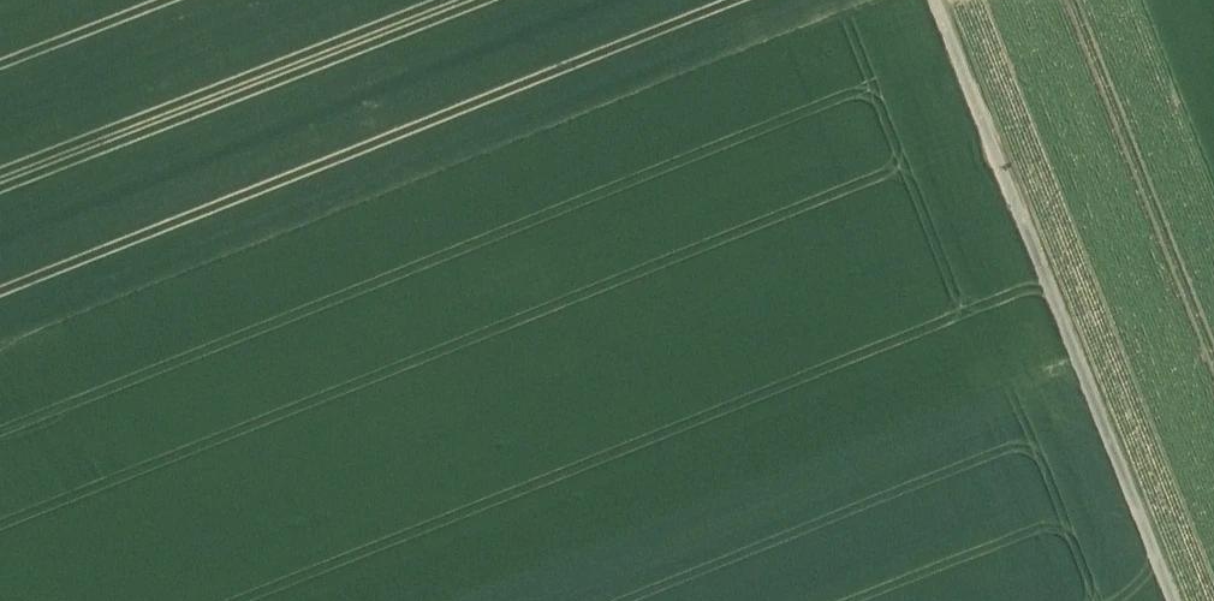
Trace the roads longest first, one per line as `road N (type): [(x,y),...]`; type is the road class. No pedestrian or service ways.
road 1 (track): [(937,0),(1179,600)]

